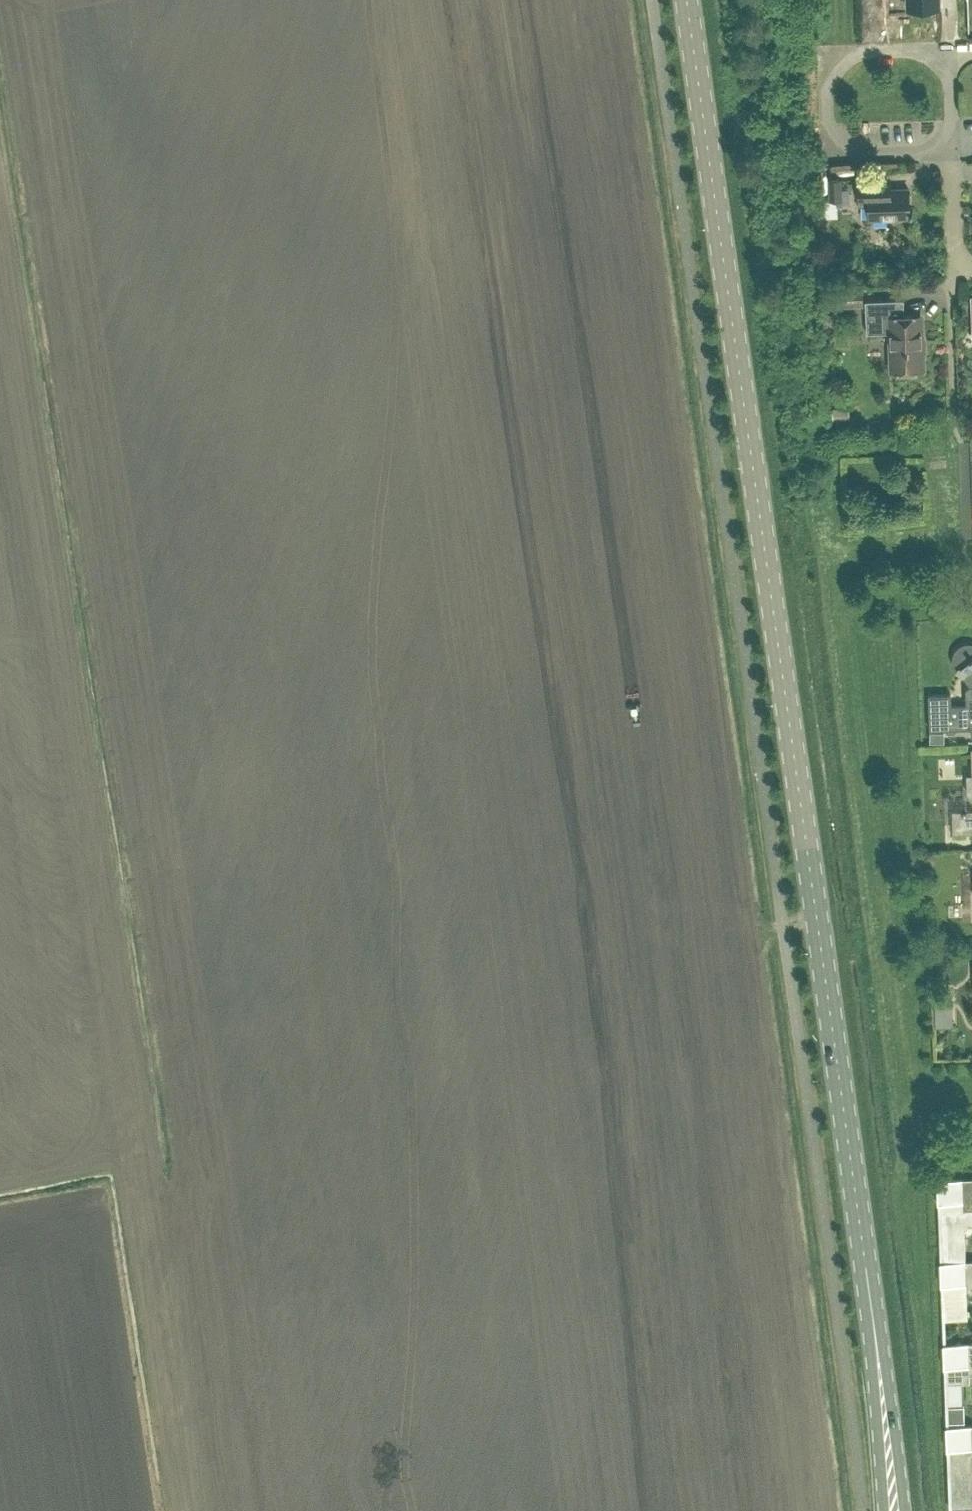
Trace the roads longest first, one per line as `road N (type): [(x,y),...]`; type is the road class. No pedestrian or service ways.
road 1 (secondary): [(884,1405),(686,0)]
road 2 (residential): [(953,148),(850,147),(828,121),(827,90),(862,52),(952,50)]
road 3 (residential): [(958,269),(953,148)]

